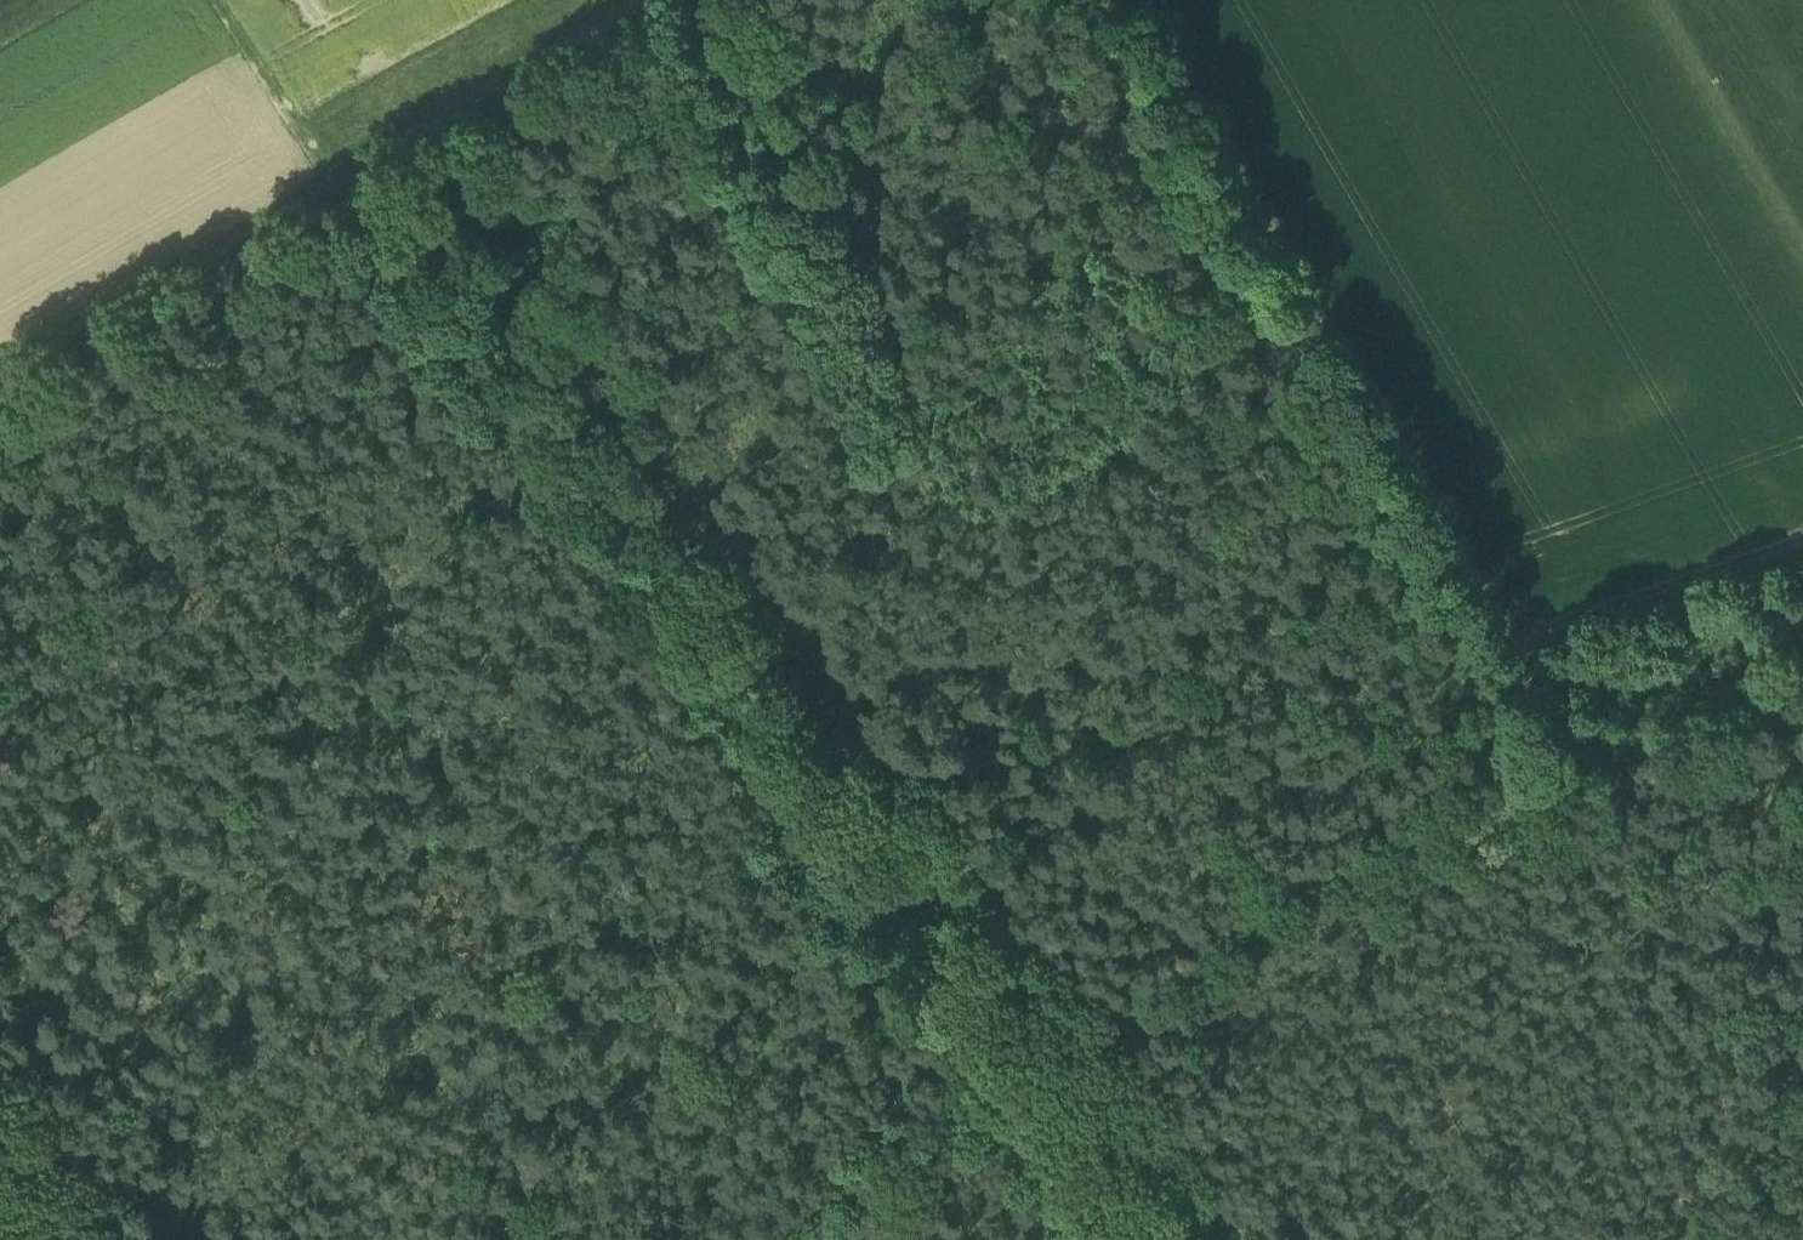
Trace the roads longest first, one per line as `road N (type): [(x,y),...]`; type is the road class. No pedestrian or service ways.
road 1 (track): [(1143,1239),(984,1092),(367,229)]
road 2 (track): [(1502,640),(1125,0)]
road 3 (track): [(0,380),(339,189),(367,229)]
road 4 (track): [(1802,528),(1502,640),(1537,700)]
road 5 (track): [(1537,700),(1572,758),(1802,966)]
road 6 (track): [(645,0),(332,179)]
road 7 (track): [(339,189),(215,0)]

